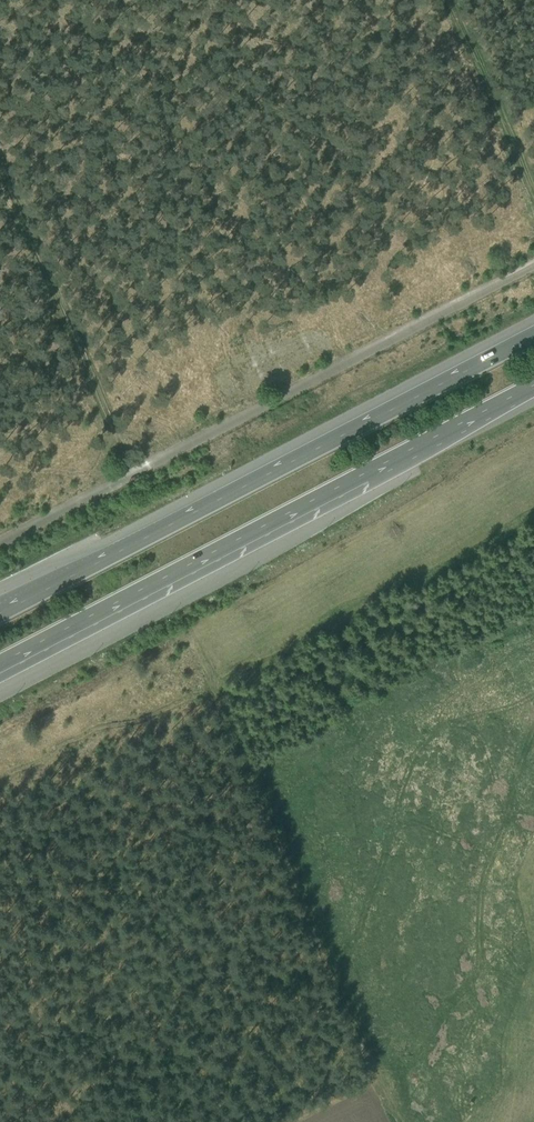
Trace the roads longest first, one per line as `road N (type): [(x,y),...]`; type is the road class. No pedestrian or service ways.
road 1 (motorway): [(533,331),(0,610)]
road 2 (motorway): [(0,664),(533,385)]
road 3 (unclassified): [(0,542),(533,265)]
road 4 (track): [(134,473),(0,159)]

